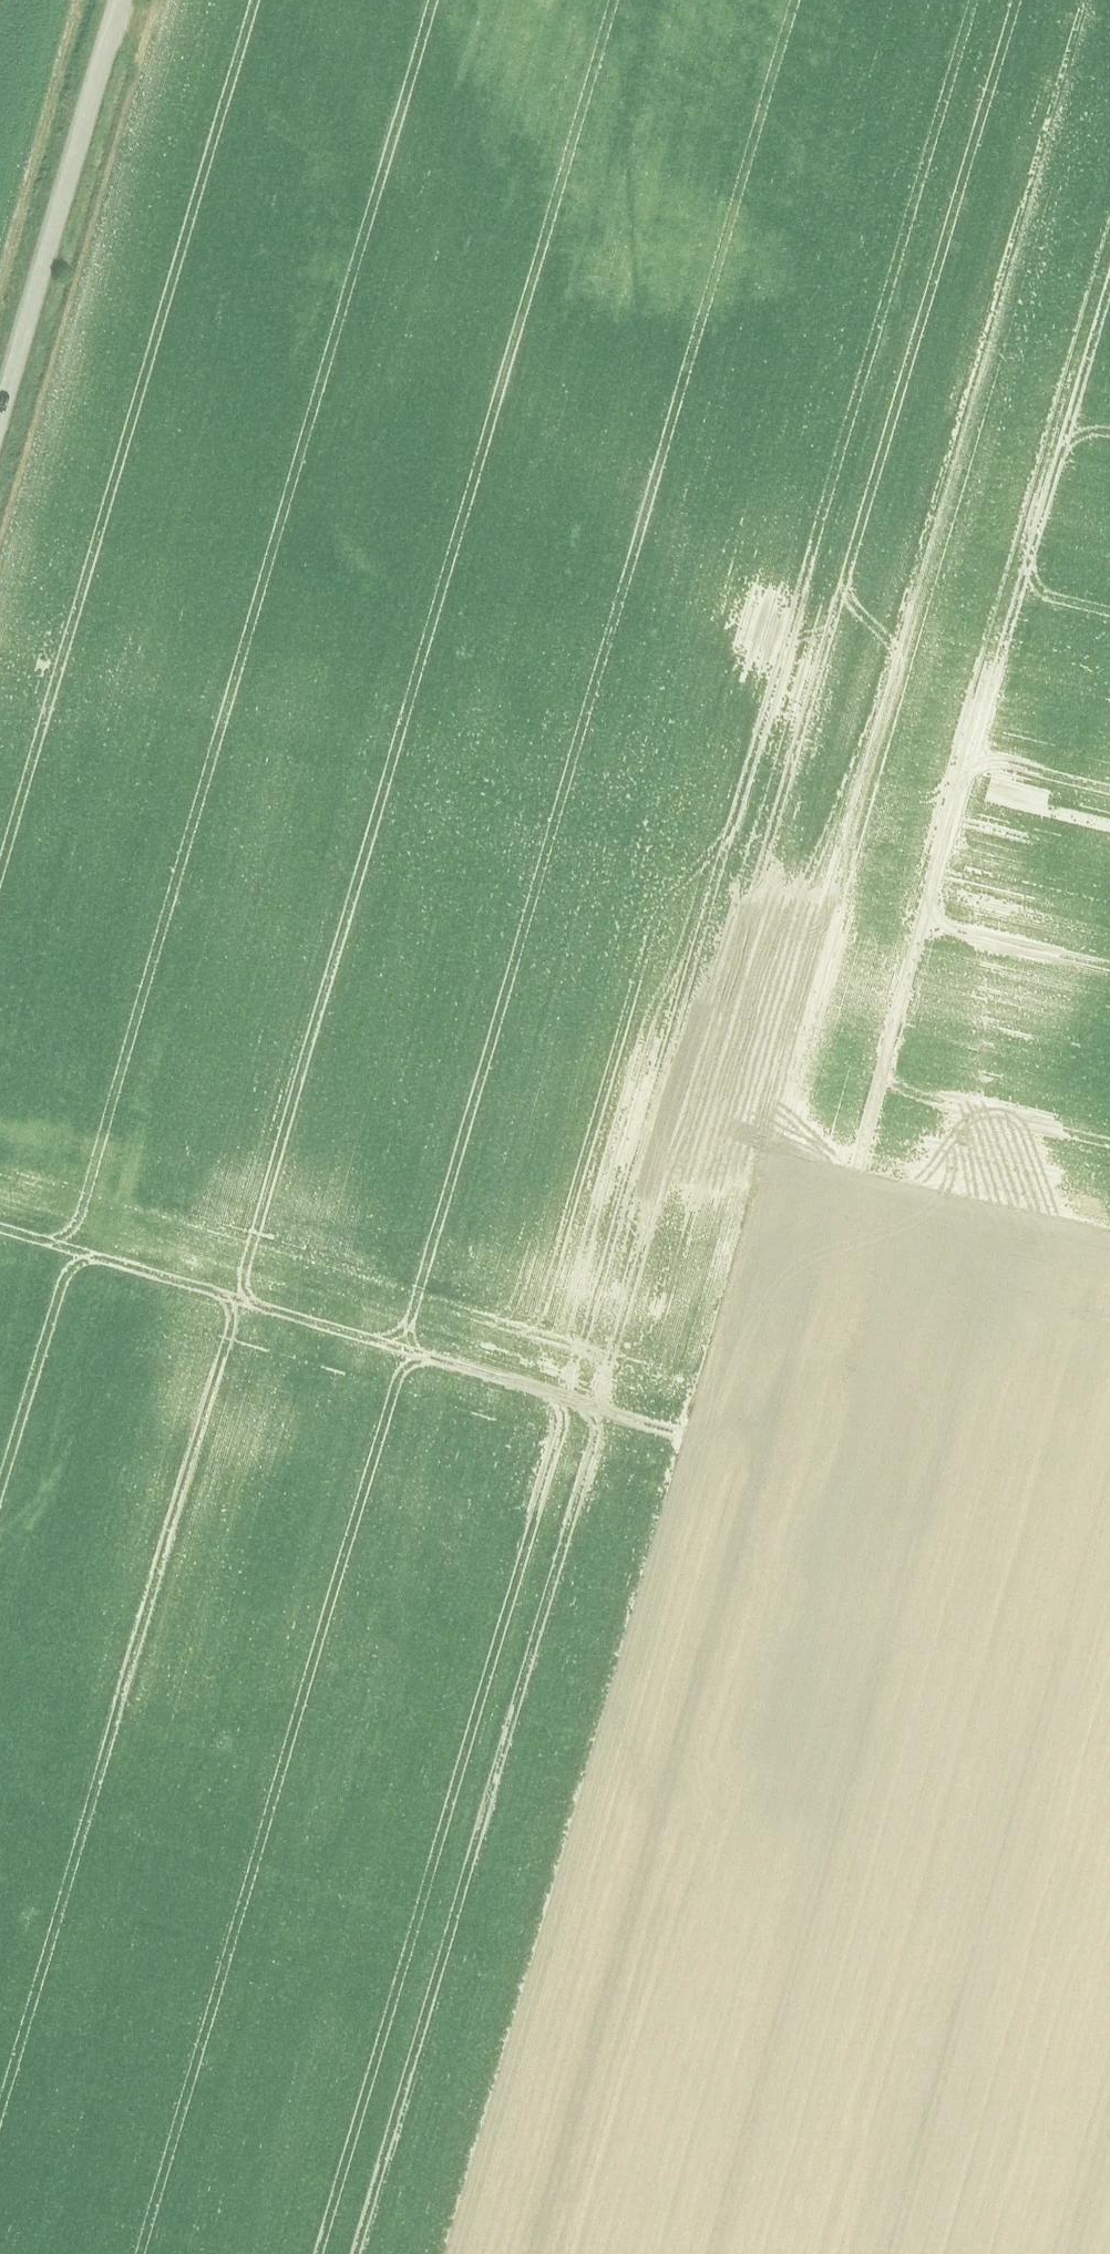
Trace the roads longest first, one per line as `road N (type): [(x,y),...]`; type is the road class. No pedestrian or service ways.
road 1 (tertiary): [(0,428),(123,0)]

